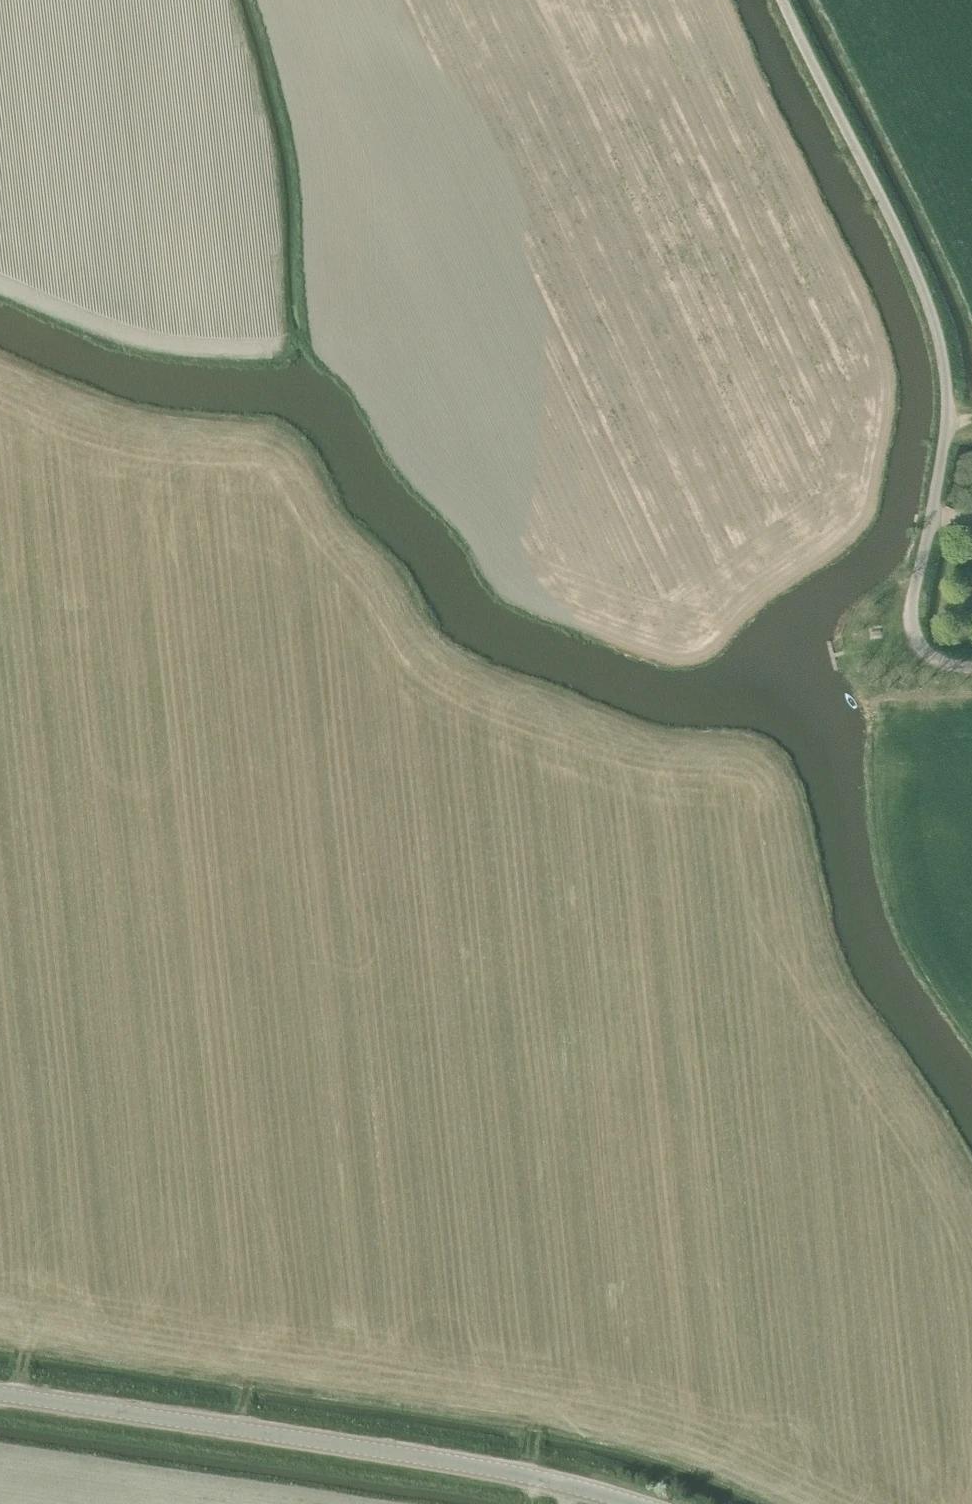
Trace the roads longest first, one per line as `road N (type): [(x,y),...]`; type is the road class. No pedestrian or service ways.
road 1 (unclassified): [(971,667),(928,655),(909,615),(946,421),(931,314),(780,0)]
road 2 (secondary): [(632,1503),(489,1469),(0,1392)]

